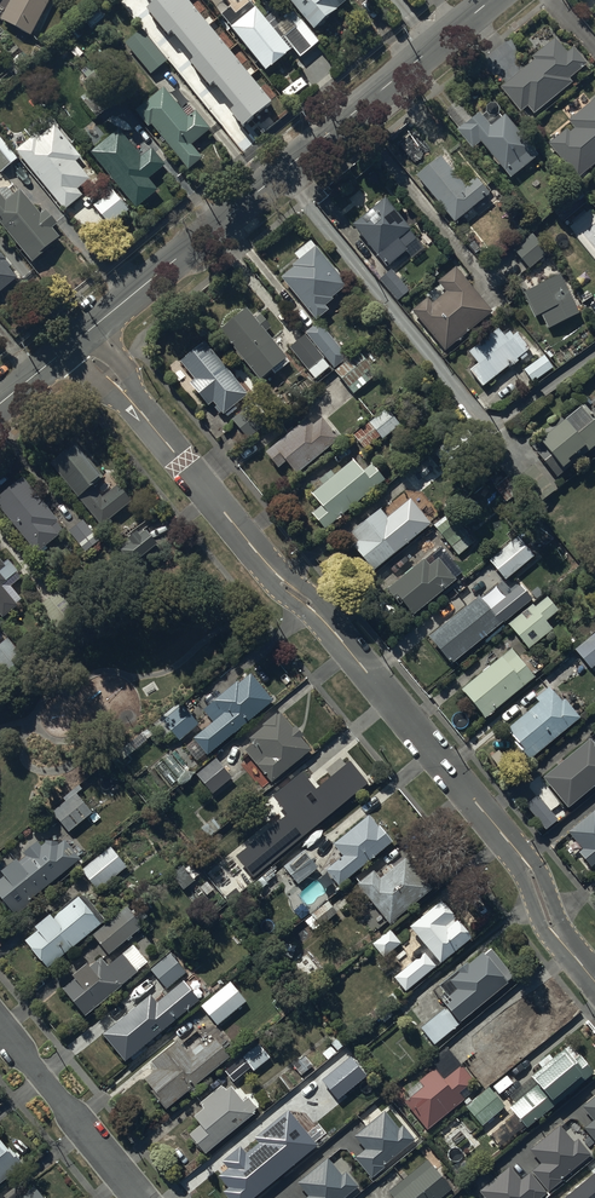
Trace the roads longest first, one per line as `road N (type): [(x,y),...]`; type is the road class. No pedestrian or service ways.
road 1 (residential): [(594,980),(553,929),(530,868),(79,339)]
road 2 (tertiary): [(492,0),(79,339)]
road 3 (residential): [(140,1197),(0,1027)]

